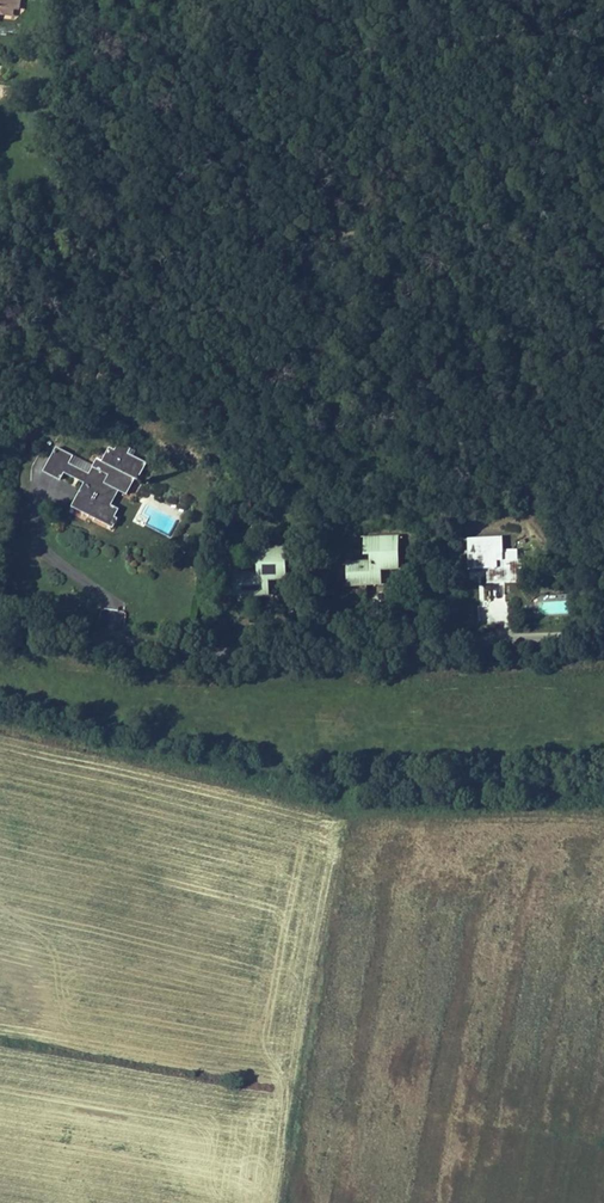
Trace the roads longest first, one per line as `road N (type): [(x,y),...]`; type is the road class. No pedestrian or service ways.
road 1 (residential): [(603,634),(228,649),(0,618)]

